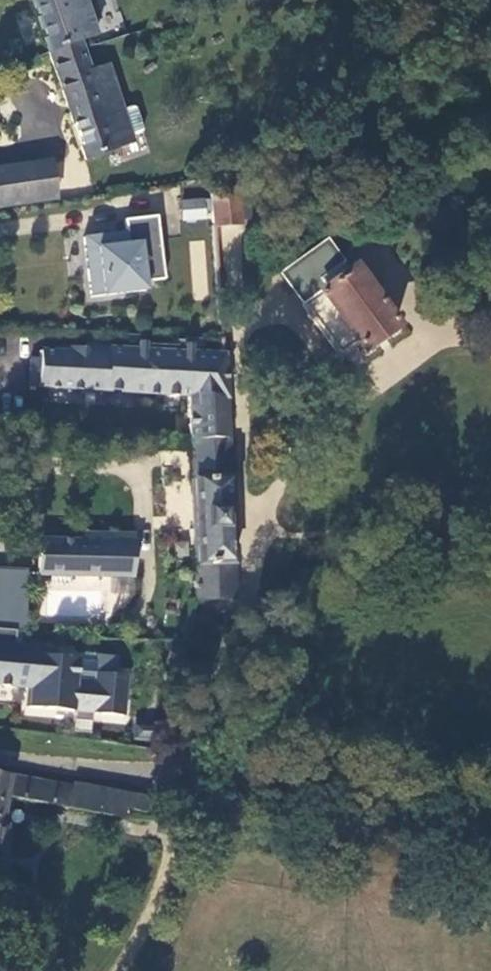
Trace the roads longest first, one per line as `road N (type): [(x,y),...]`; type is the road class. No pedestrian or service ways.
road 1 (unclassified): [(198,784),(0,760)]

